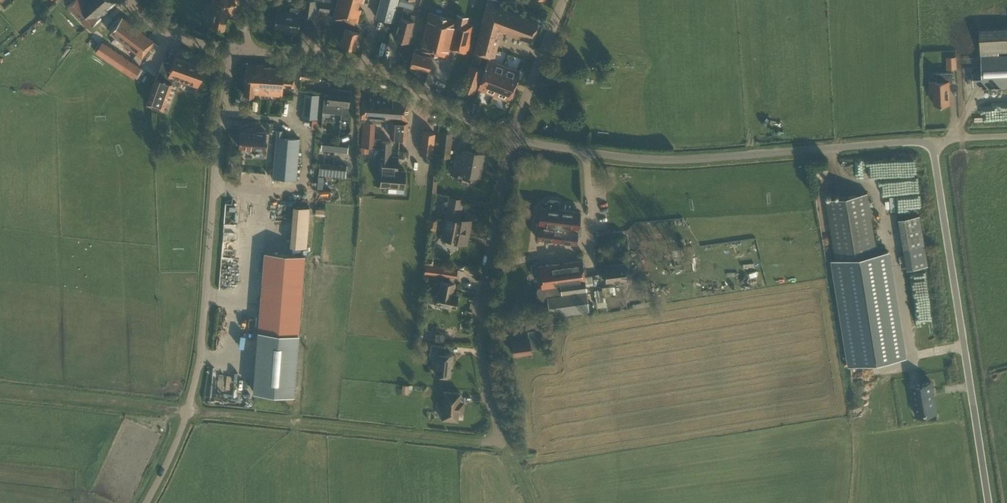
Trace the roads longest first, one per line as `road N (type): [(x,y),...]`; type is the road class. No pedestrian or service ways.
road 1 (track): [(481,446),(0,393)]
road 2 (unclassified): [(145,502),(189,411),(201,355),(218,127),(233,53)]
road 3 (unclassified): [(935,142),(691,160),(511,139)]
road 4 (unclassified): [(991,502),(935,142)]
road 5 (unclassified): [(502,441),(479,330),(511,139)]
road 6 (residential): [(511,139),(387,71),(243,51)]
road 7 (residential): [(511,139),(565,0)]

